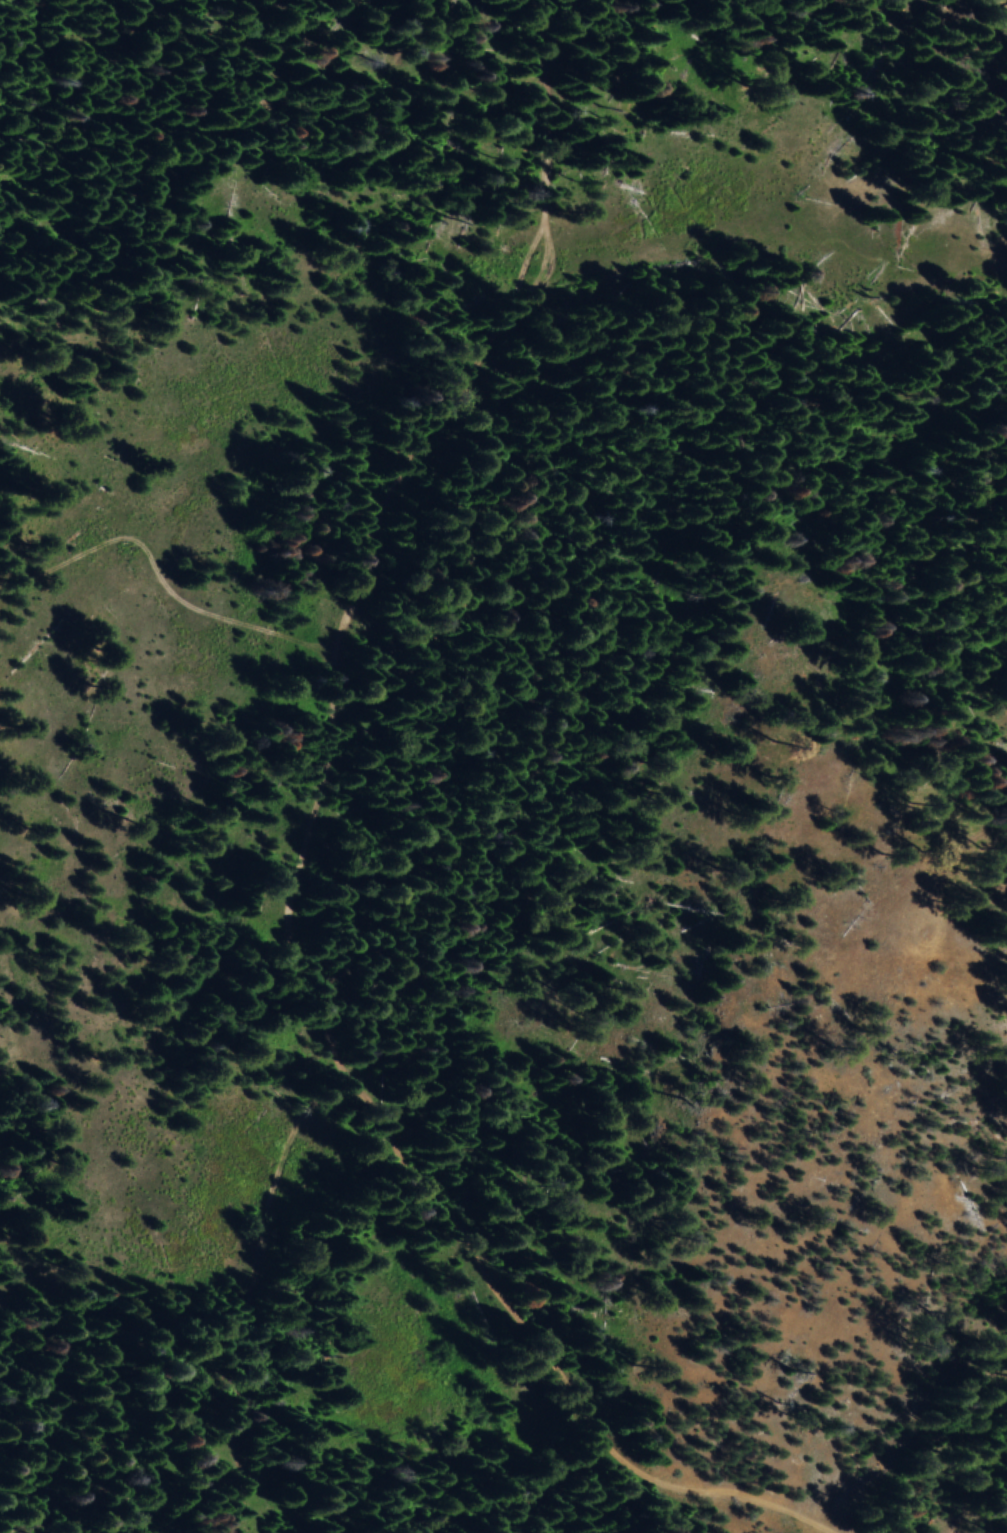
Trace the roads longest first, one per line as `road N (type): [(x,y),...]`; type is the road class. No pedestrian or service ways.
road 1 (track): [(842,1532),(827,1519),(701,1490),(547,1373),(331,1045),(291,919),(311,801),(384,528),(530,281),(541,107),(526,0)]
road 2 (track): [(331,1045),(294,1076),(230,1402),(228,1532)]

